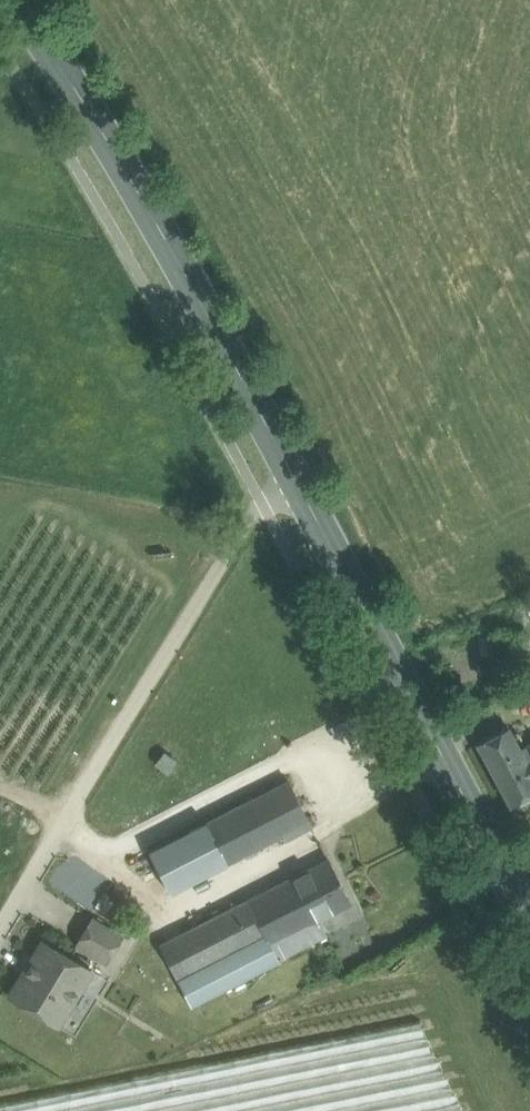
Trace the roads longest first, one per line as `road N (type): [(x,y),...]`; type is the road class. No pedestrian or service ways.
road 1 (primary): [(12,0),(298,485),(529,917)]
road 2 (track): [(0,947),(70,818),(145,711),(251,515),(298,485)]
road 3 (track): [(61,836),(110,855),(294,761),(325,828),(157,917)]

